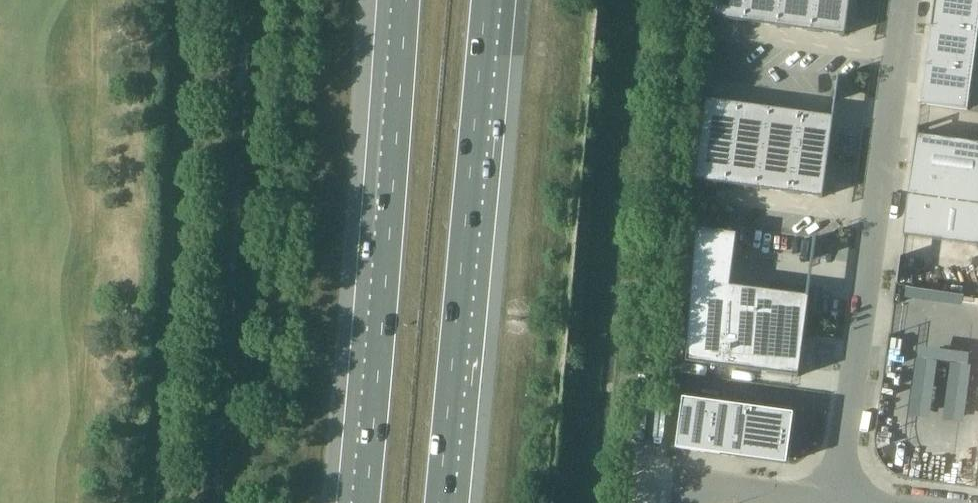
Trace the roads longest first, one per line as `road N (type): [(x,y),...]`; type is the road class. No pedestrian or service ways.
road 1 (unclassified): [(907,0),(834,502)]
road 2 (motorway): [(440,502),(488,0)]
road 3 (motorway): [(407,0),(367,502)]
road 4 (unclassified): [(834,502),(682,483)]

